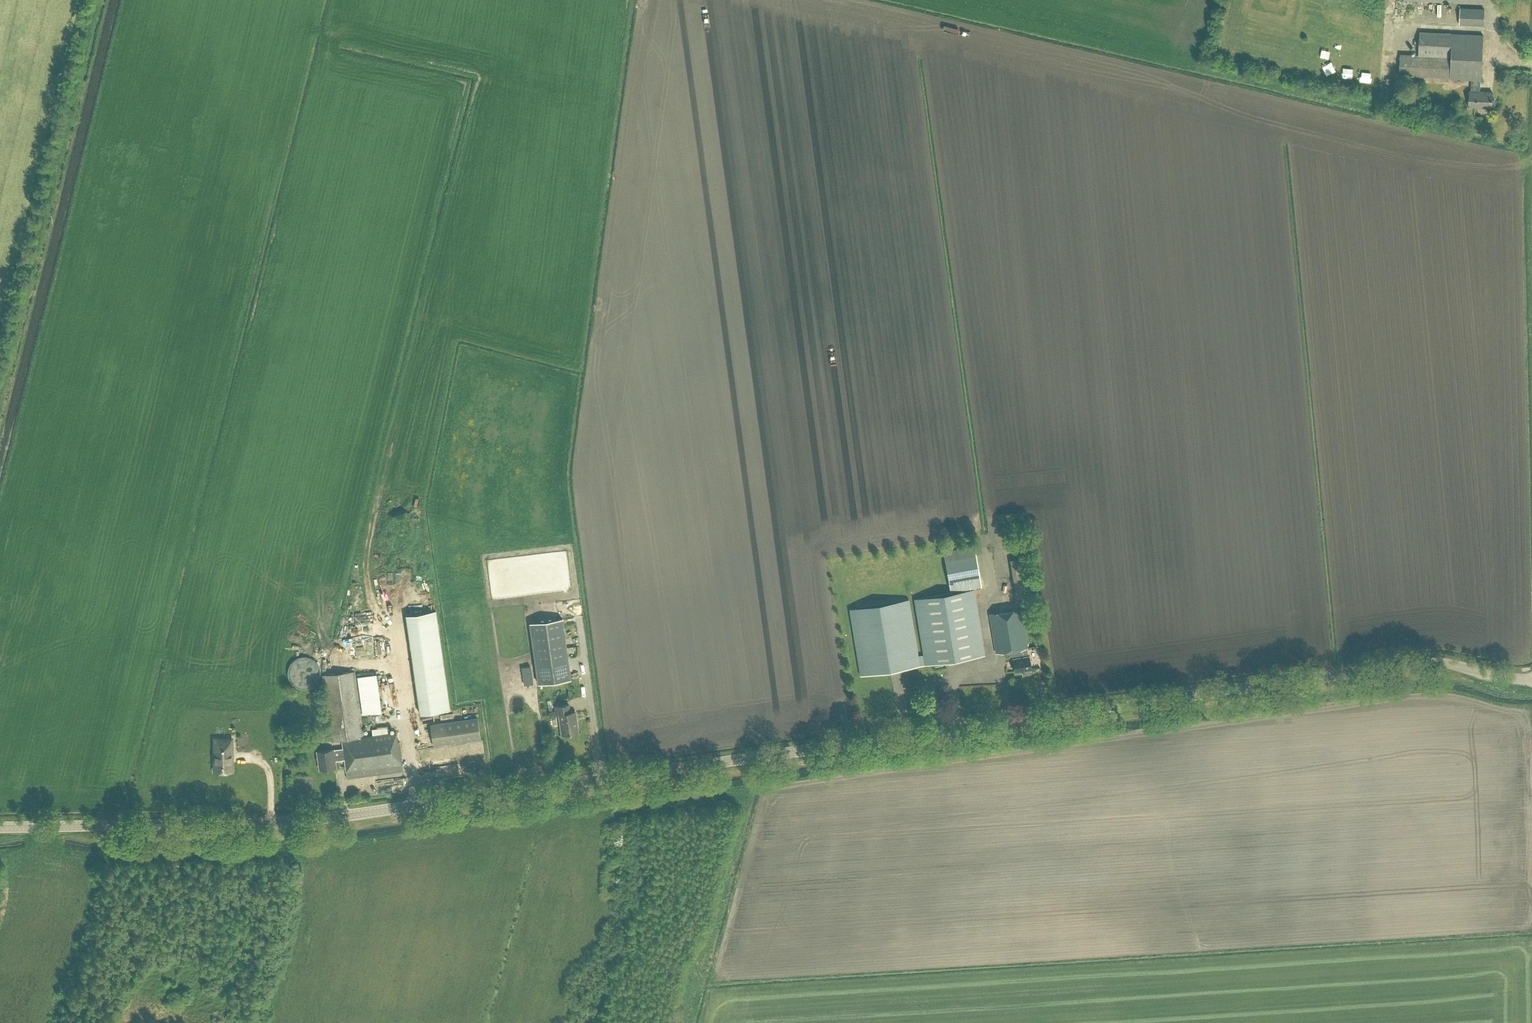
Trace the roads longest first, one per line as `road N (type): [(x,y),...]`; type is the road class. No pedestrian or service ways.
road 1 (tertiary): [(0,826),(312,819),(1424,662),(1531,679)]

